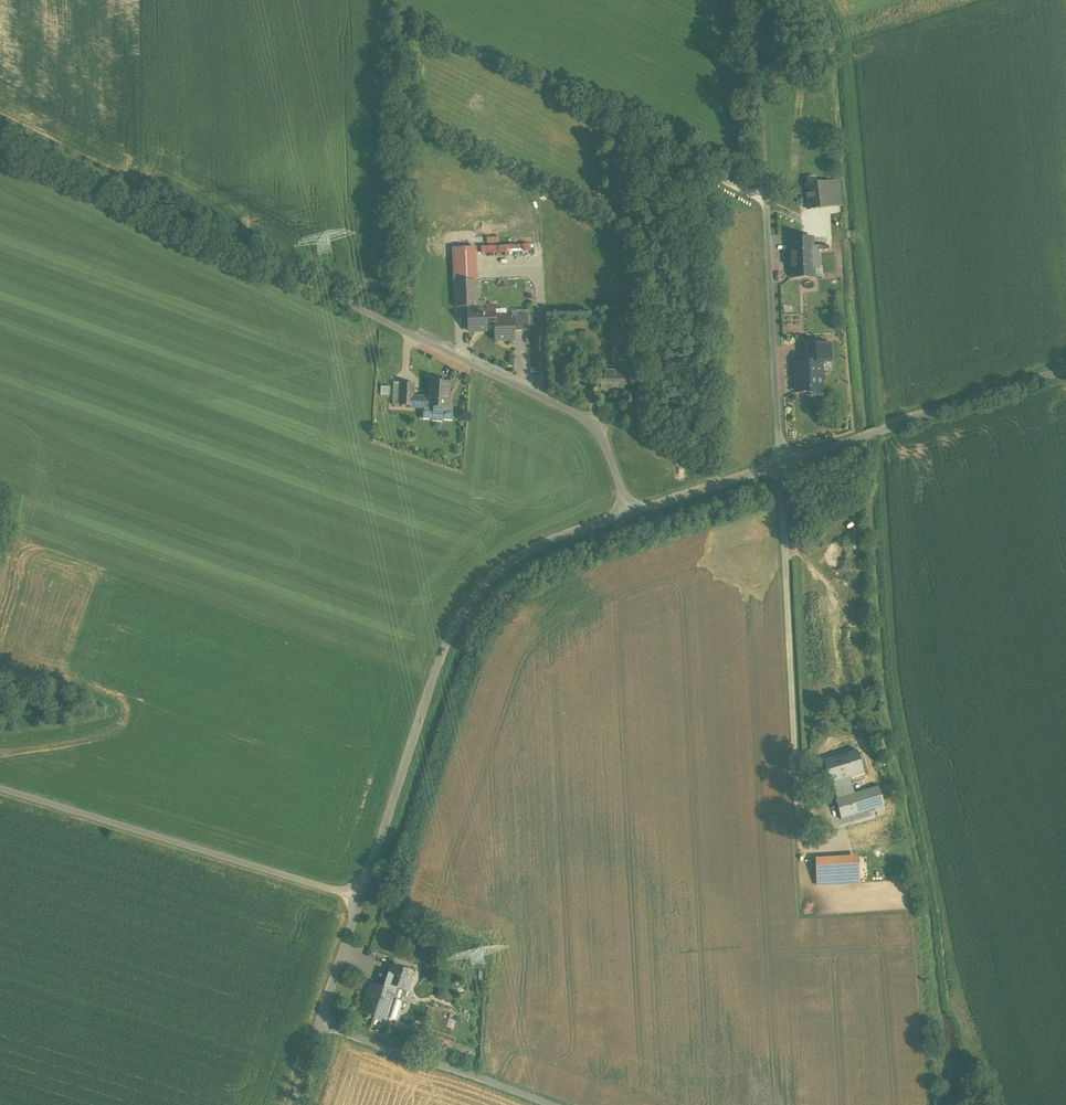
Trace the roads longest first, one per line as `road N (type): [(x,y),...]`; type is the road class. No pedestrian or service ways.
road 1 (unclassified): [(0,133),(563,410),(597,437),(629,514)]
road 2 (unclassified): [(359,898),(442,658),(469,604),(512,560),(629,514)]
road 3 (unclassified): [(758,0),(780,464)]
road 4 (unclassified): [(359,898),(0,789)]
road 5 (unclassified): [(780,464),(1065,370)]
road 6 (unclassified): [(320,1023),(547,1104)]
road 7 (unclassified): [(629,514),(780,464)]
road 8 (unclassified): [(320,1023),(359,898)]

